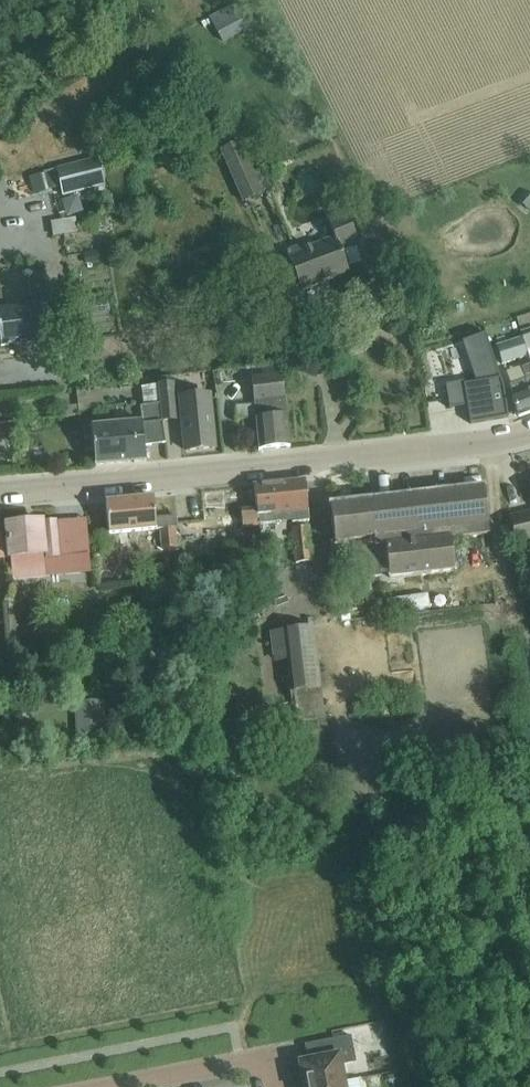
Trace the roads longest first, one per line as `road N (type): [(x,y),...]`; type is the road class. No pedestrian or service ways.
road 1 (tertiary): [(0,493),(292,467),(529,432)]
road 2 (residential): [(114,1086),(254,1061),(270,1068),(273,1086)]

